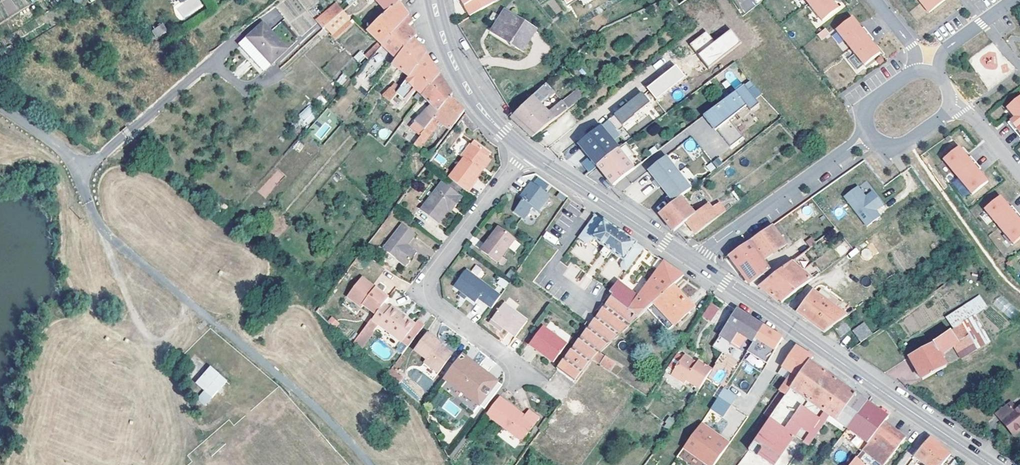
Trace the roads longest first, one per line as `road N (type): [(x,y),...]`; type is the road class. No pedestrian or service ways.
road 1 (secondary): [(992,464),(697,264)]
road 2 (residential): [(524,376),(436,305),(429,284),(528,153)]
road 3 (residential): [(697,264),(867,136)]
road 4 (secondary): [(697,264),(528,153)]
road 5 (secondary): [(528,153),(467,88),(434,0)]
road 6 (residential): [(88,203),(72,161),(0,106)]

